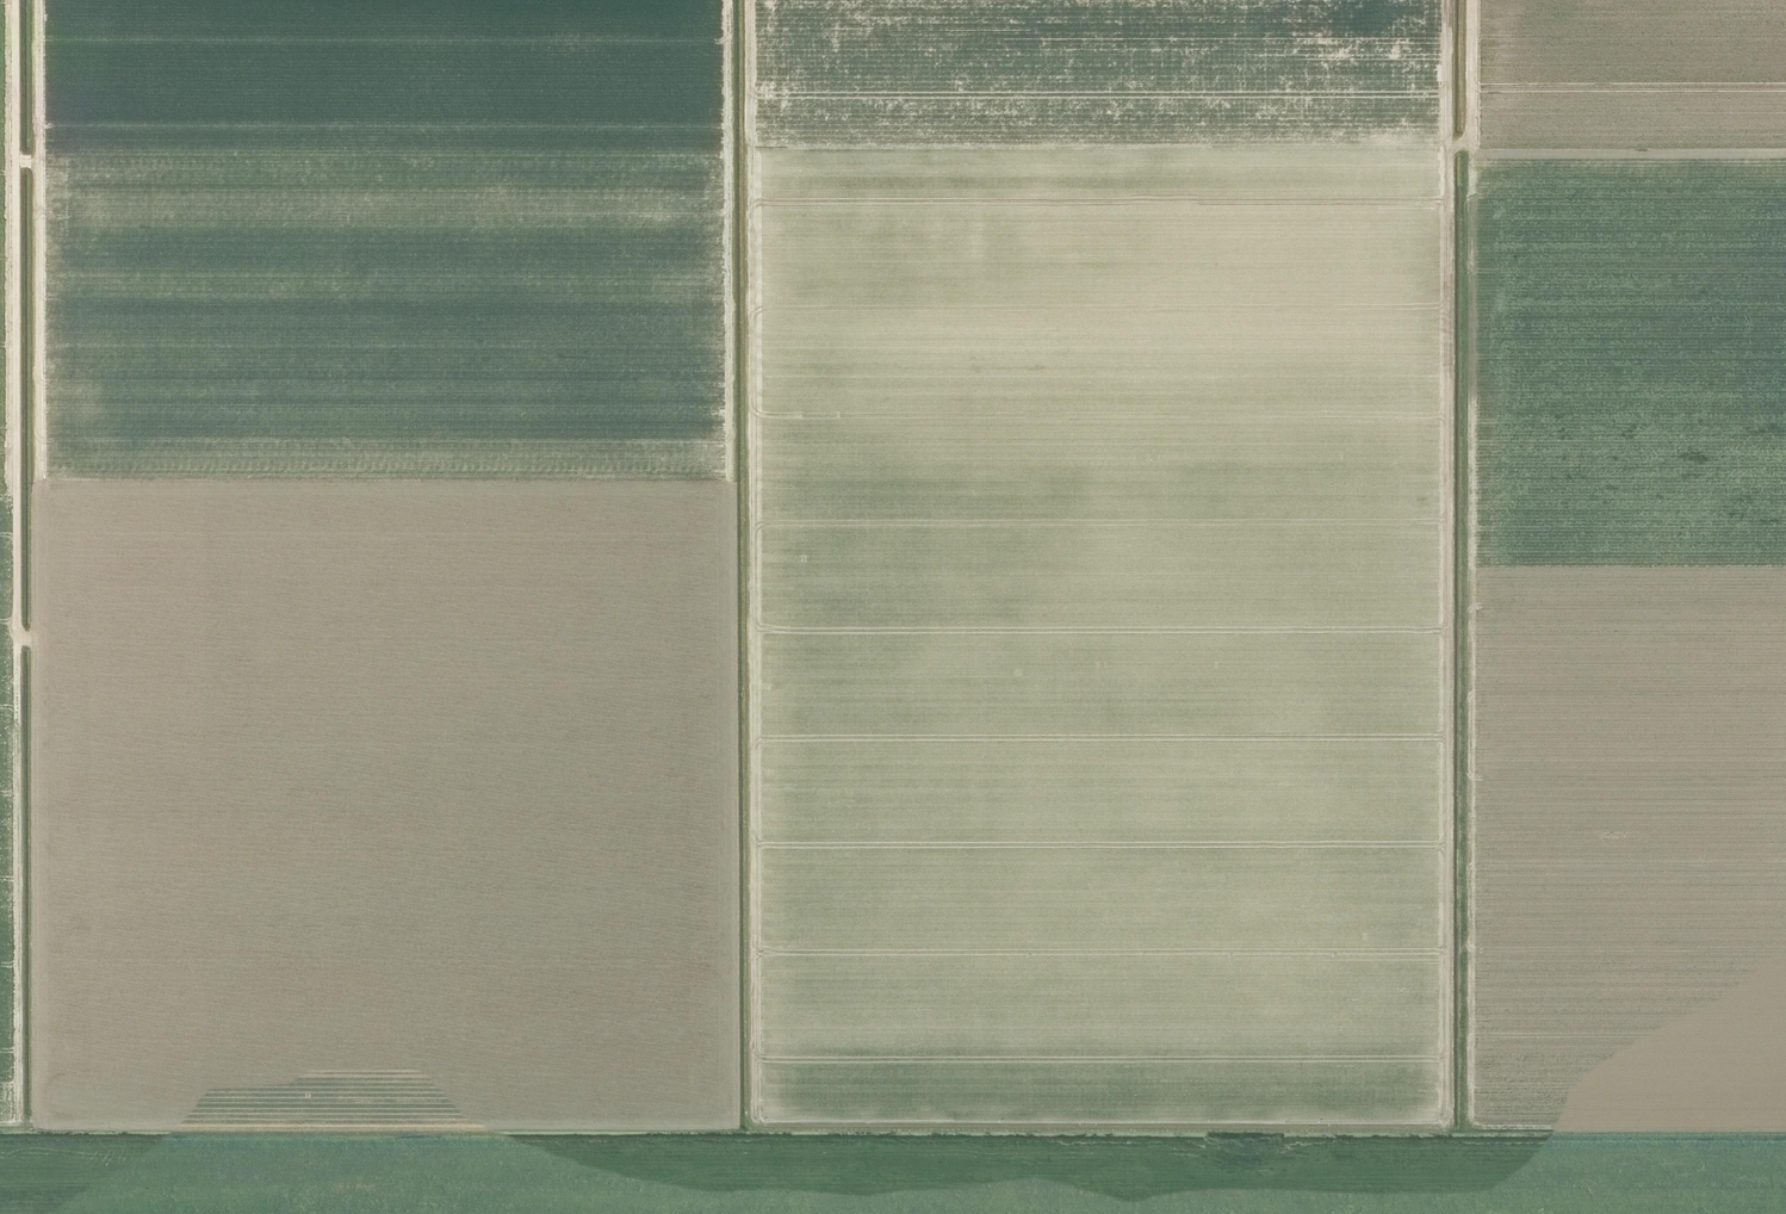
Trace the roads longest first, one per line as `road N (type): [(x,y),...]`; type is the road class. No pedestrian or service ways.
road 1 (track): [(1449,1120),(1449,0)]

